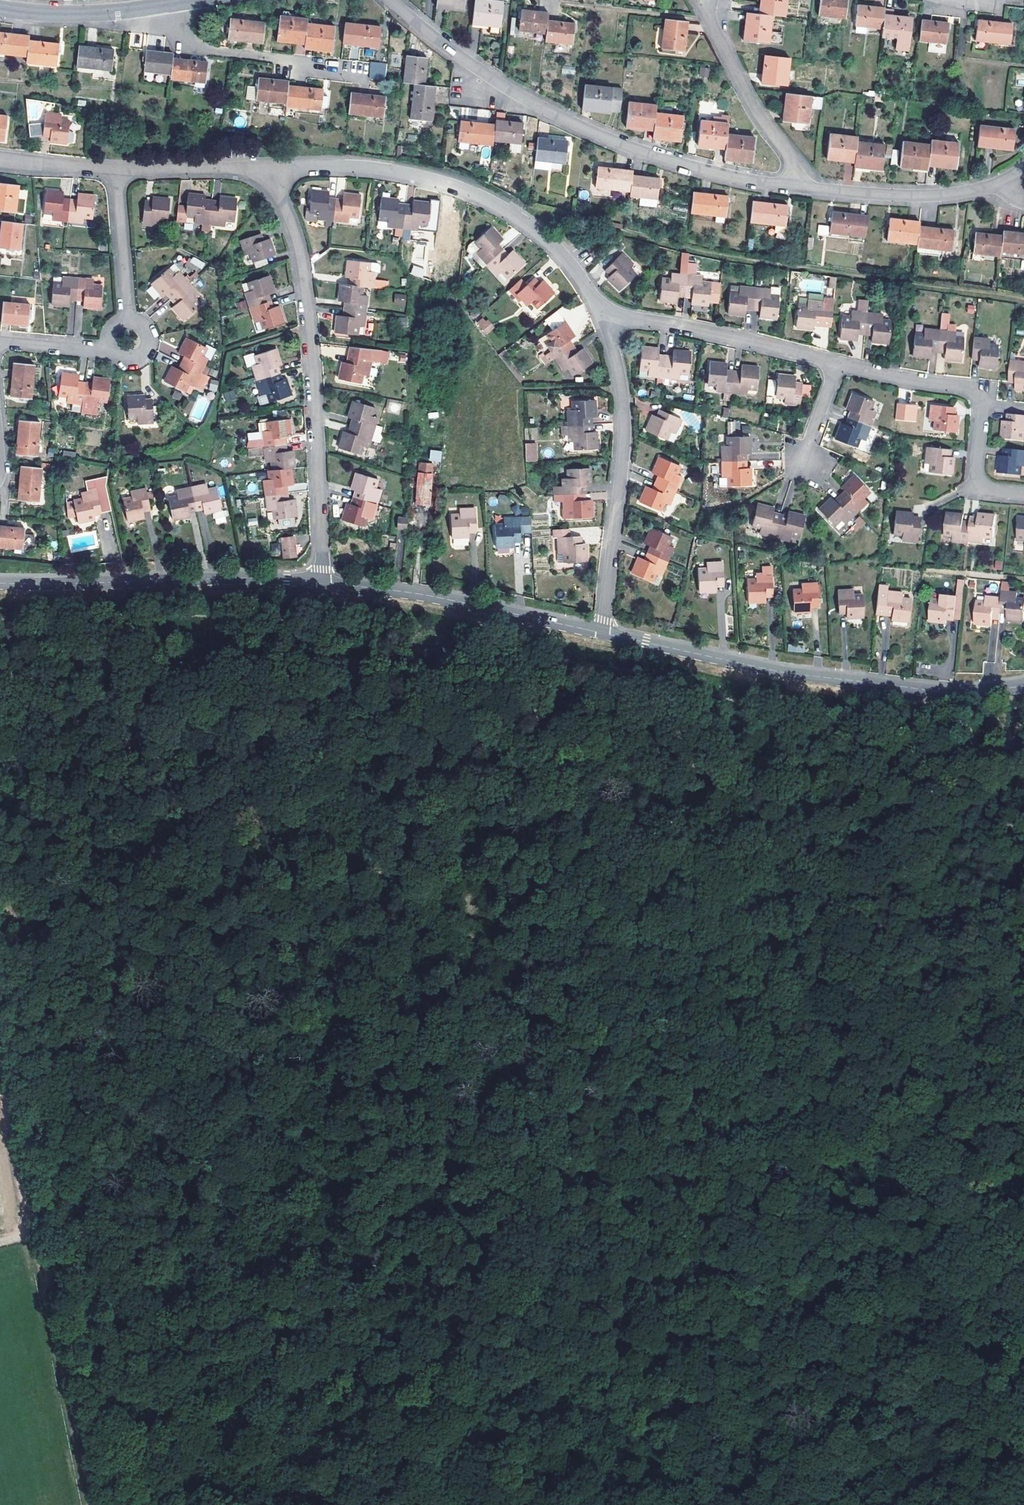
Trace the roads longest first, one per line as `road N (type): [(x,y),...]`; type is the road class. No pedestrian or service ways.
road 1 (track): [(0,652),(129,744),(267,741),(399,707),(554,719),(735,779),(902,817),(982,815)]
road 2 (track): [(361,717),(377,1274),(397,1504)]
road 3 (track): [(570,1504),(534,718)]
road 4 (track): [(179,743),(214,1504)]
road 5 (track): [(716,773),(744,1472),(756,1504)]
road 6 (track): [(1023,302),(709,258),(500,207)]
road 7 (residential): [(794,187),(703,171),(596,136),(450,52),(391,0)]
road 8 (residential): [(601,633),(789,674),(955,693),(1023,686)]
road 9 (residential): [(262,172),(296,235),(307,293),(323,582)]
road 10 (residential): [(262,172),(400,174),(475,196),(548,246),(602,318)]
road 11 (residential): [(0,583),(323,582)]
road 12 (residential): [(602,318),(622,387),(624,428),(601,633)]
road 13 (residential): [(323,582),(601,633)]
road 14 (residential): [(839,366),(983,394),(981,484),(1023,495)]
road 15 (residential): [(602,318),(839,366)]
road 16 (residential): [(1005,179),(927,196),(794,187)]
road 17 (residential): [(165,8),(193,46),(353,70)]
road 18 (residential): [(704,11),(795,164),(794,187)]
road 19 (residential): [(0,10),(95,17),(165,8)]
road 20 (residential): [(131,322),(116,171)]
road 21 (residential): [(116,171),(262,172)]

